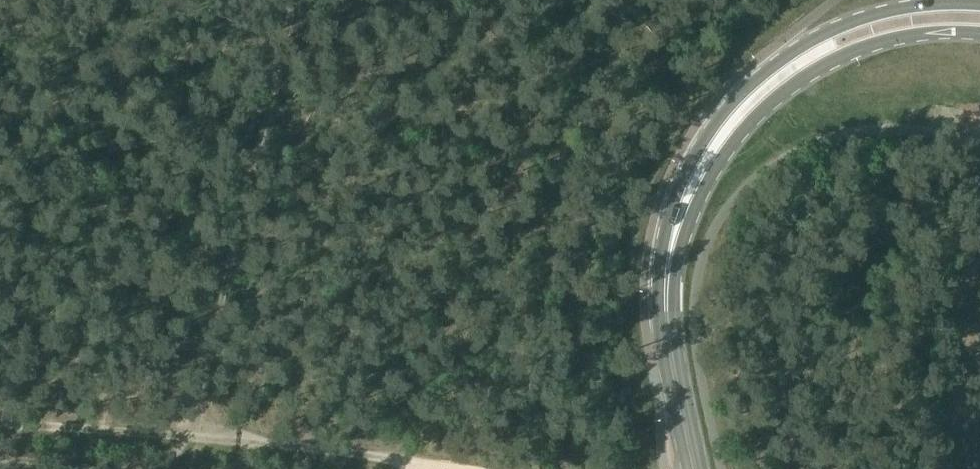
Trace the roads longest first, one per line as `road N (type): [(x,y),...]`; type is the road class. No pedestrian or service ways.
road 1 (secondary): [(979,4),(876,13),(824,33),(765,72),(718,123),(687,173),(672,248)]
road 2 (secondary): [(672,248),(736,139),(805,76),(884,40),(979,33)]
road 3 (secondary): [(695,468),(669,320),(672,248)]
road 4 (track): [(186,434),(403,460)]
road 5 (track): [(0,421),(186,434)]

